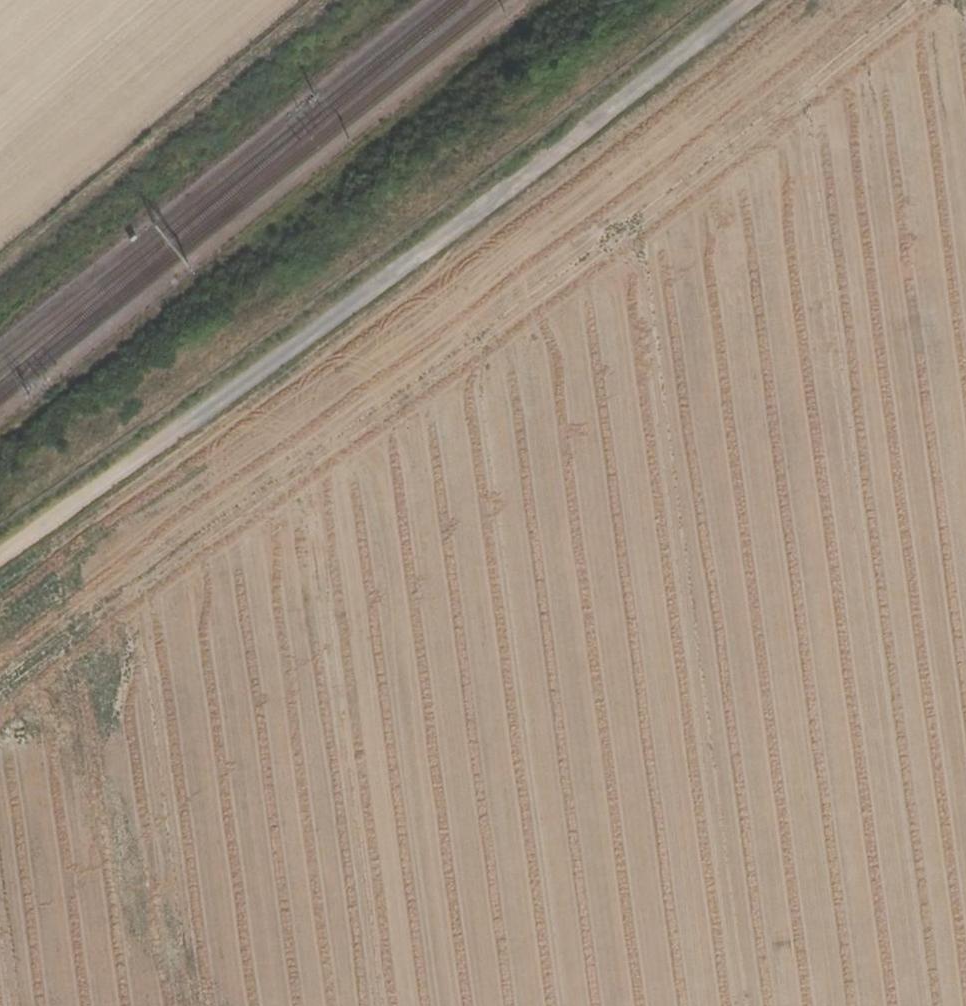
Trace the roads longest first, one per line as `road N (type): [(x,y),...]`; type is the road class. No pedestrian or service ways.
road 1 (track): [(0,557),(753,0)]

